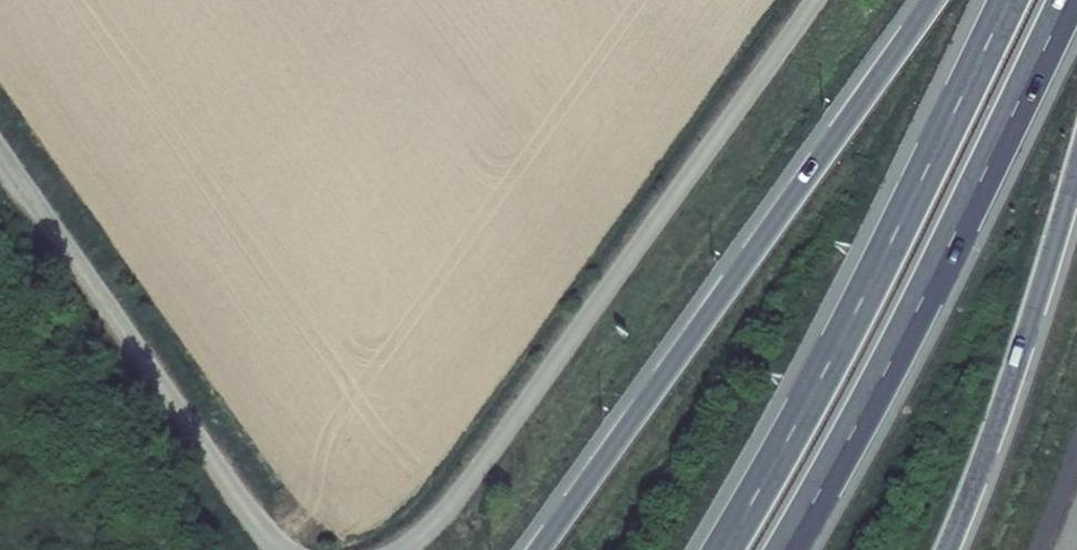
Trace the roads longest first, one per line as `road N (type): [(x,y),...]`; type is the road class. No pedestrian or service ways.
road 1 (trunk): [(938,0),(542,549)]
road 2 (trunk): [(1010,0),(826,370),(724,549)]
road 3 (trunk): [(785,549),(1070,0)]
road 4 (unclassified): [(261,549),(0,190)]
road 5 (trunk): [(950,549),(1015,379),(1076,175)]

